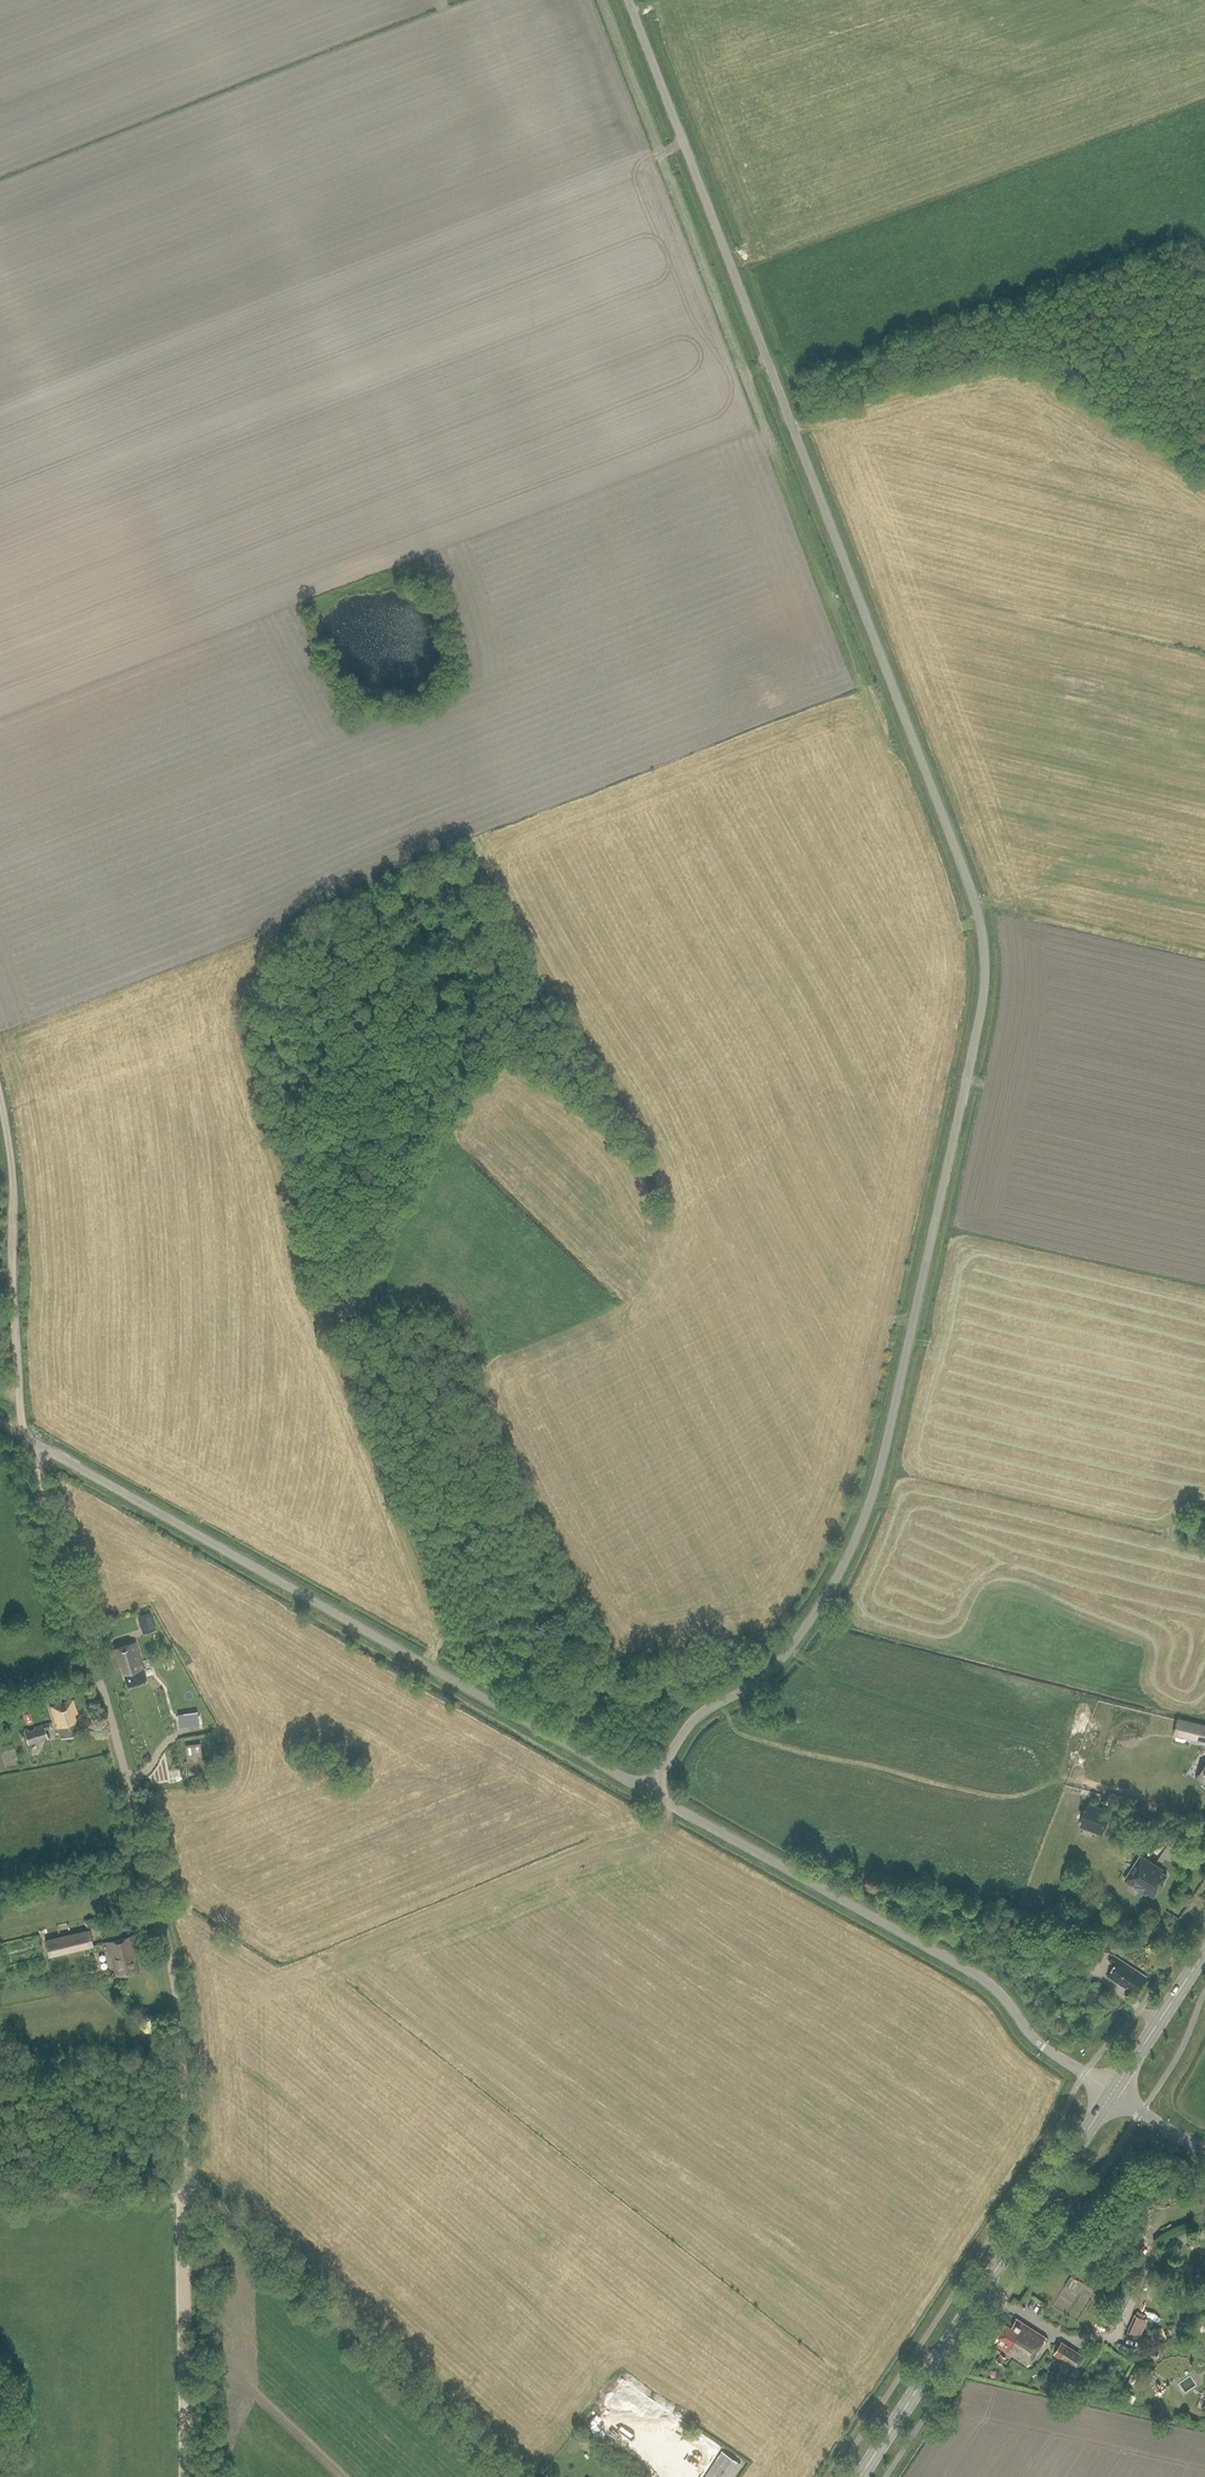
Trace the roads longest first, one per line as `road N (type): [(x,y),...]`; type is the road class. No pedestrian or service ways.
road 1 (unclassified): [(653,1794),(678,1738),(701,1713),(774,1668),(806,1628),(846,1561),(876,1488),(986,972),(976,901),(628,0)]
road 2 (unclassified): [(193,2177),(178,1995),(160,1915),(27,1437)]
road 3 (unclassified): [(653,1794),(27,1437)]
road 4 (unclassified): [(1113,2092),(1044,2047),(981,1977),(653,1794)]
road 5 (secondary): [(862,2476),(1113,2092)]
road 6 (unclassified): [(515,2476),(193,2177)]
road 7 (track): [(27,1437),(0,1096)]
road 8 (track): [(185,2192),(188,2476)]
road 9 (unclassified): [(177,2197),(0,2193)]
road 10 (secondary): [(1113,2092),(1204,1951)]

